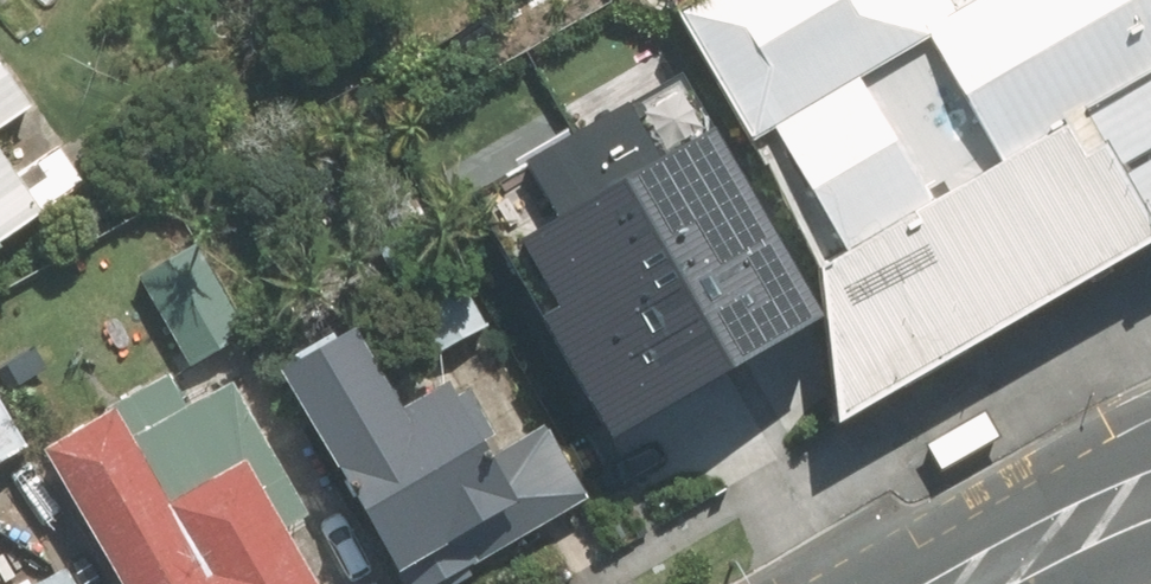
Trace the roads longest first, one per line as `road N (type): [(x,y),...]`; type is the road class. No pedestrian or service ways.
road 1 (secondary): [(1150,494),(977,583)]

